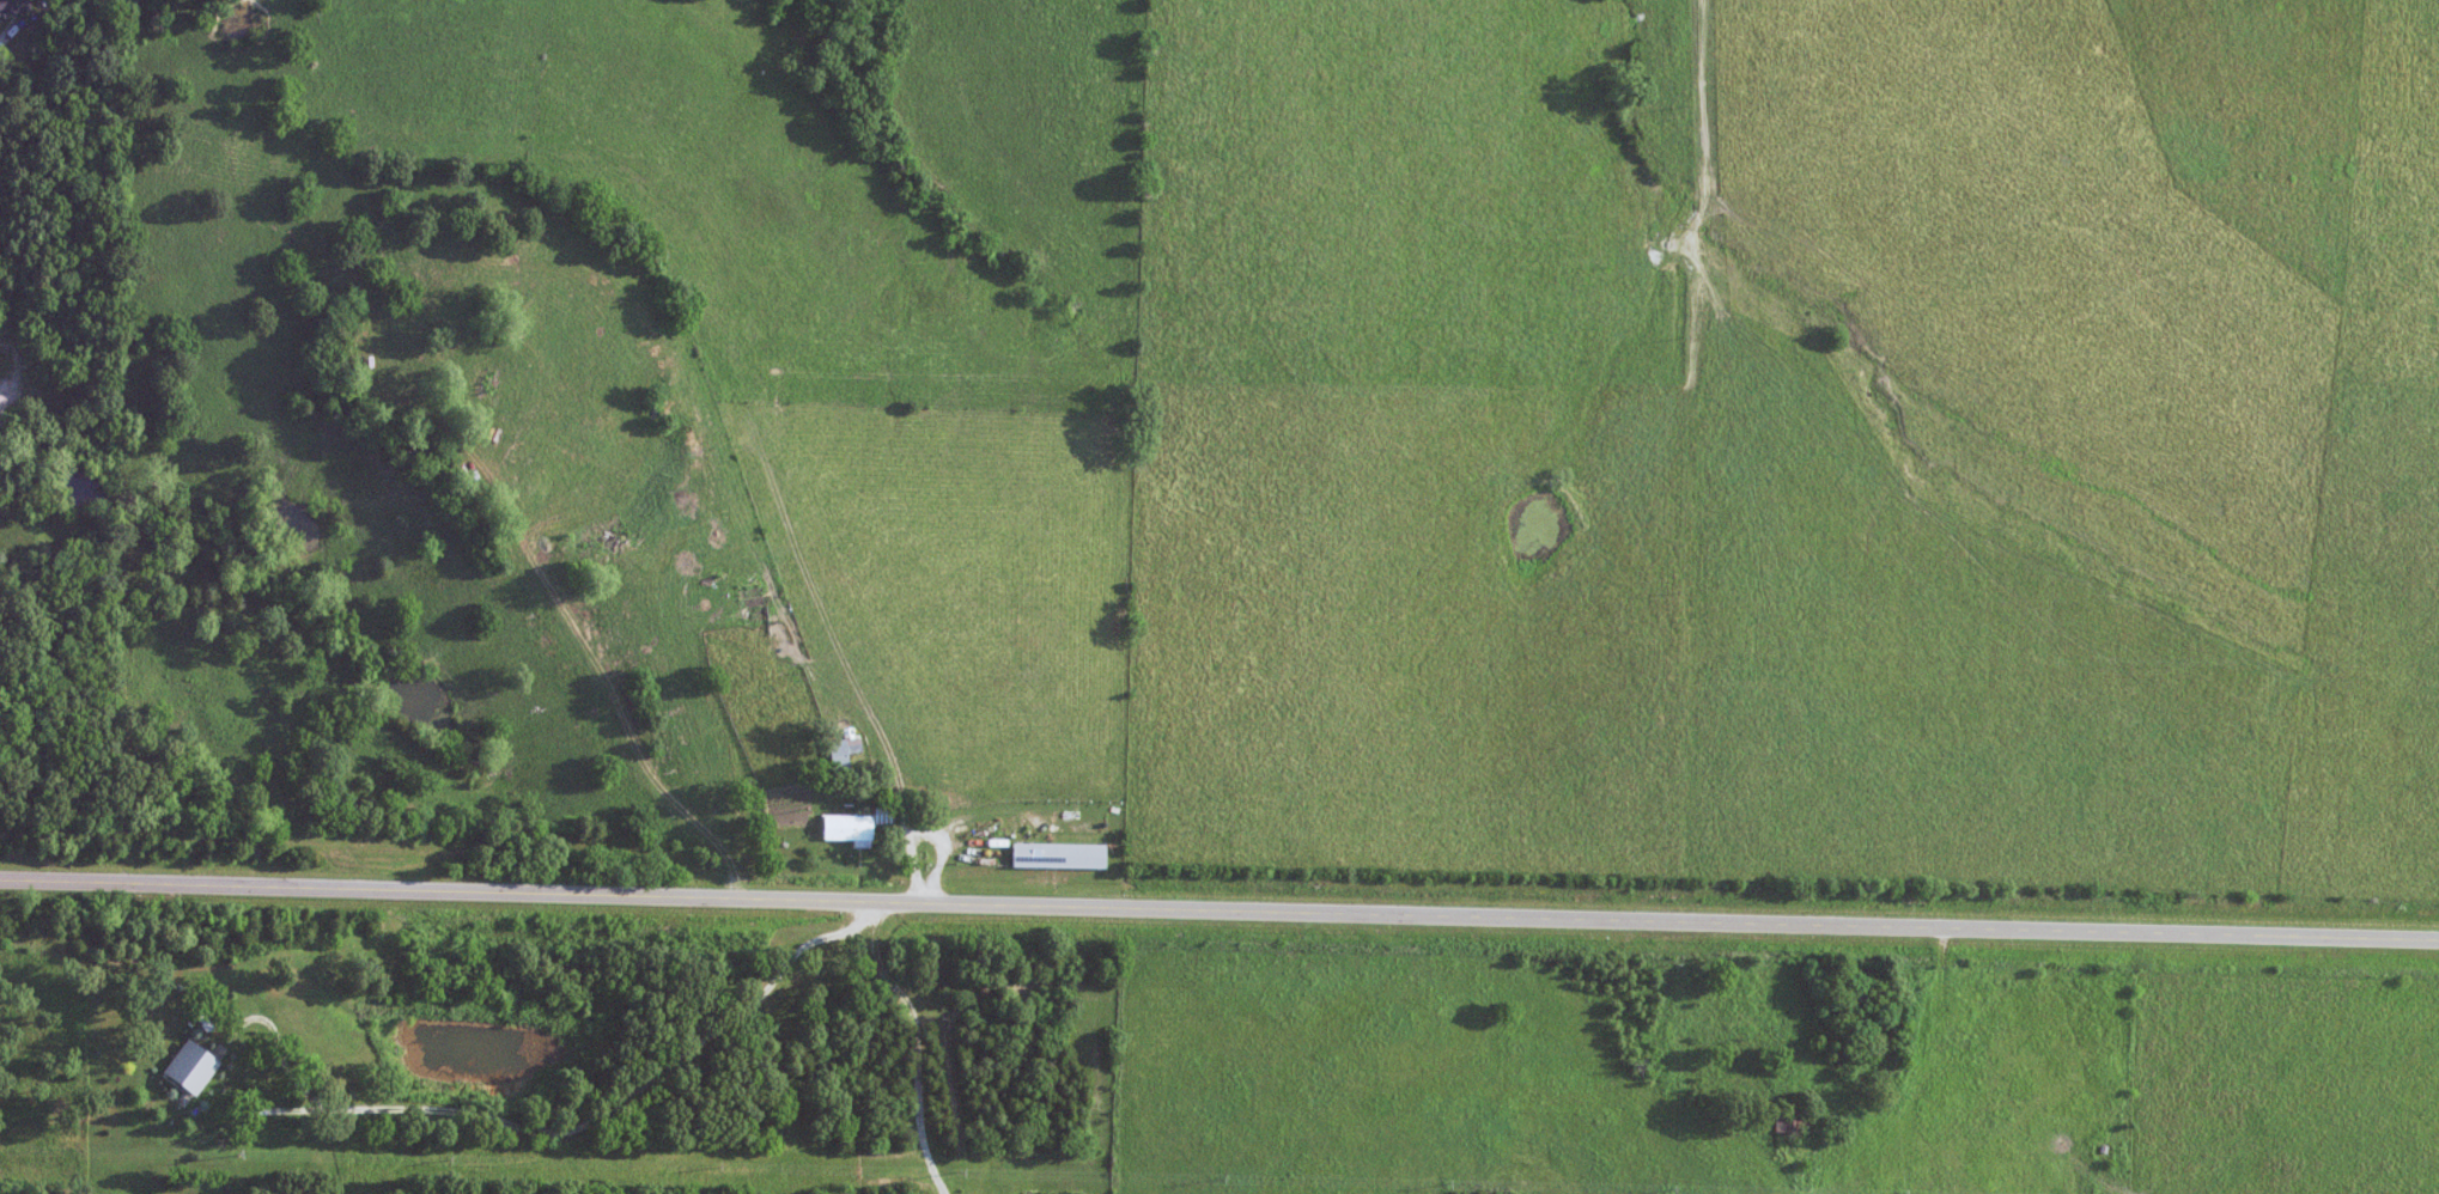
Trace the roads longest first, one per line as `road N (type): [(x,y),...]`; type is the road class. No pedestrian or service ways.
road 1 (secondary): [(2438,943),(0,882)]

